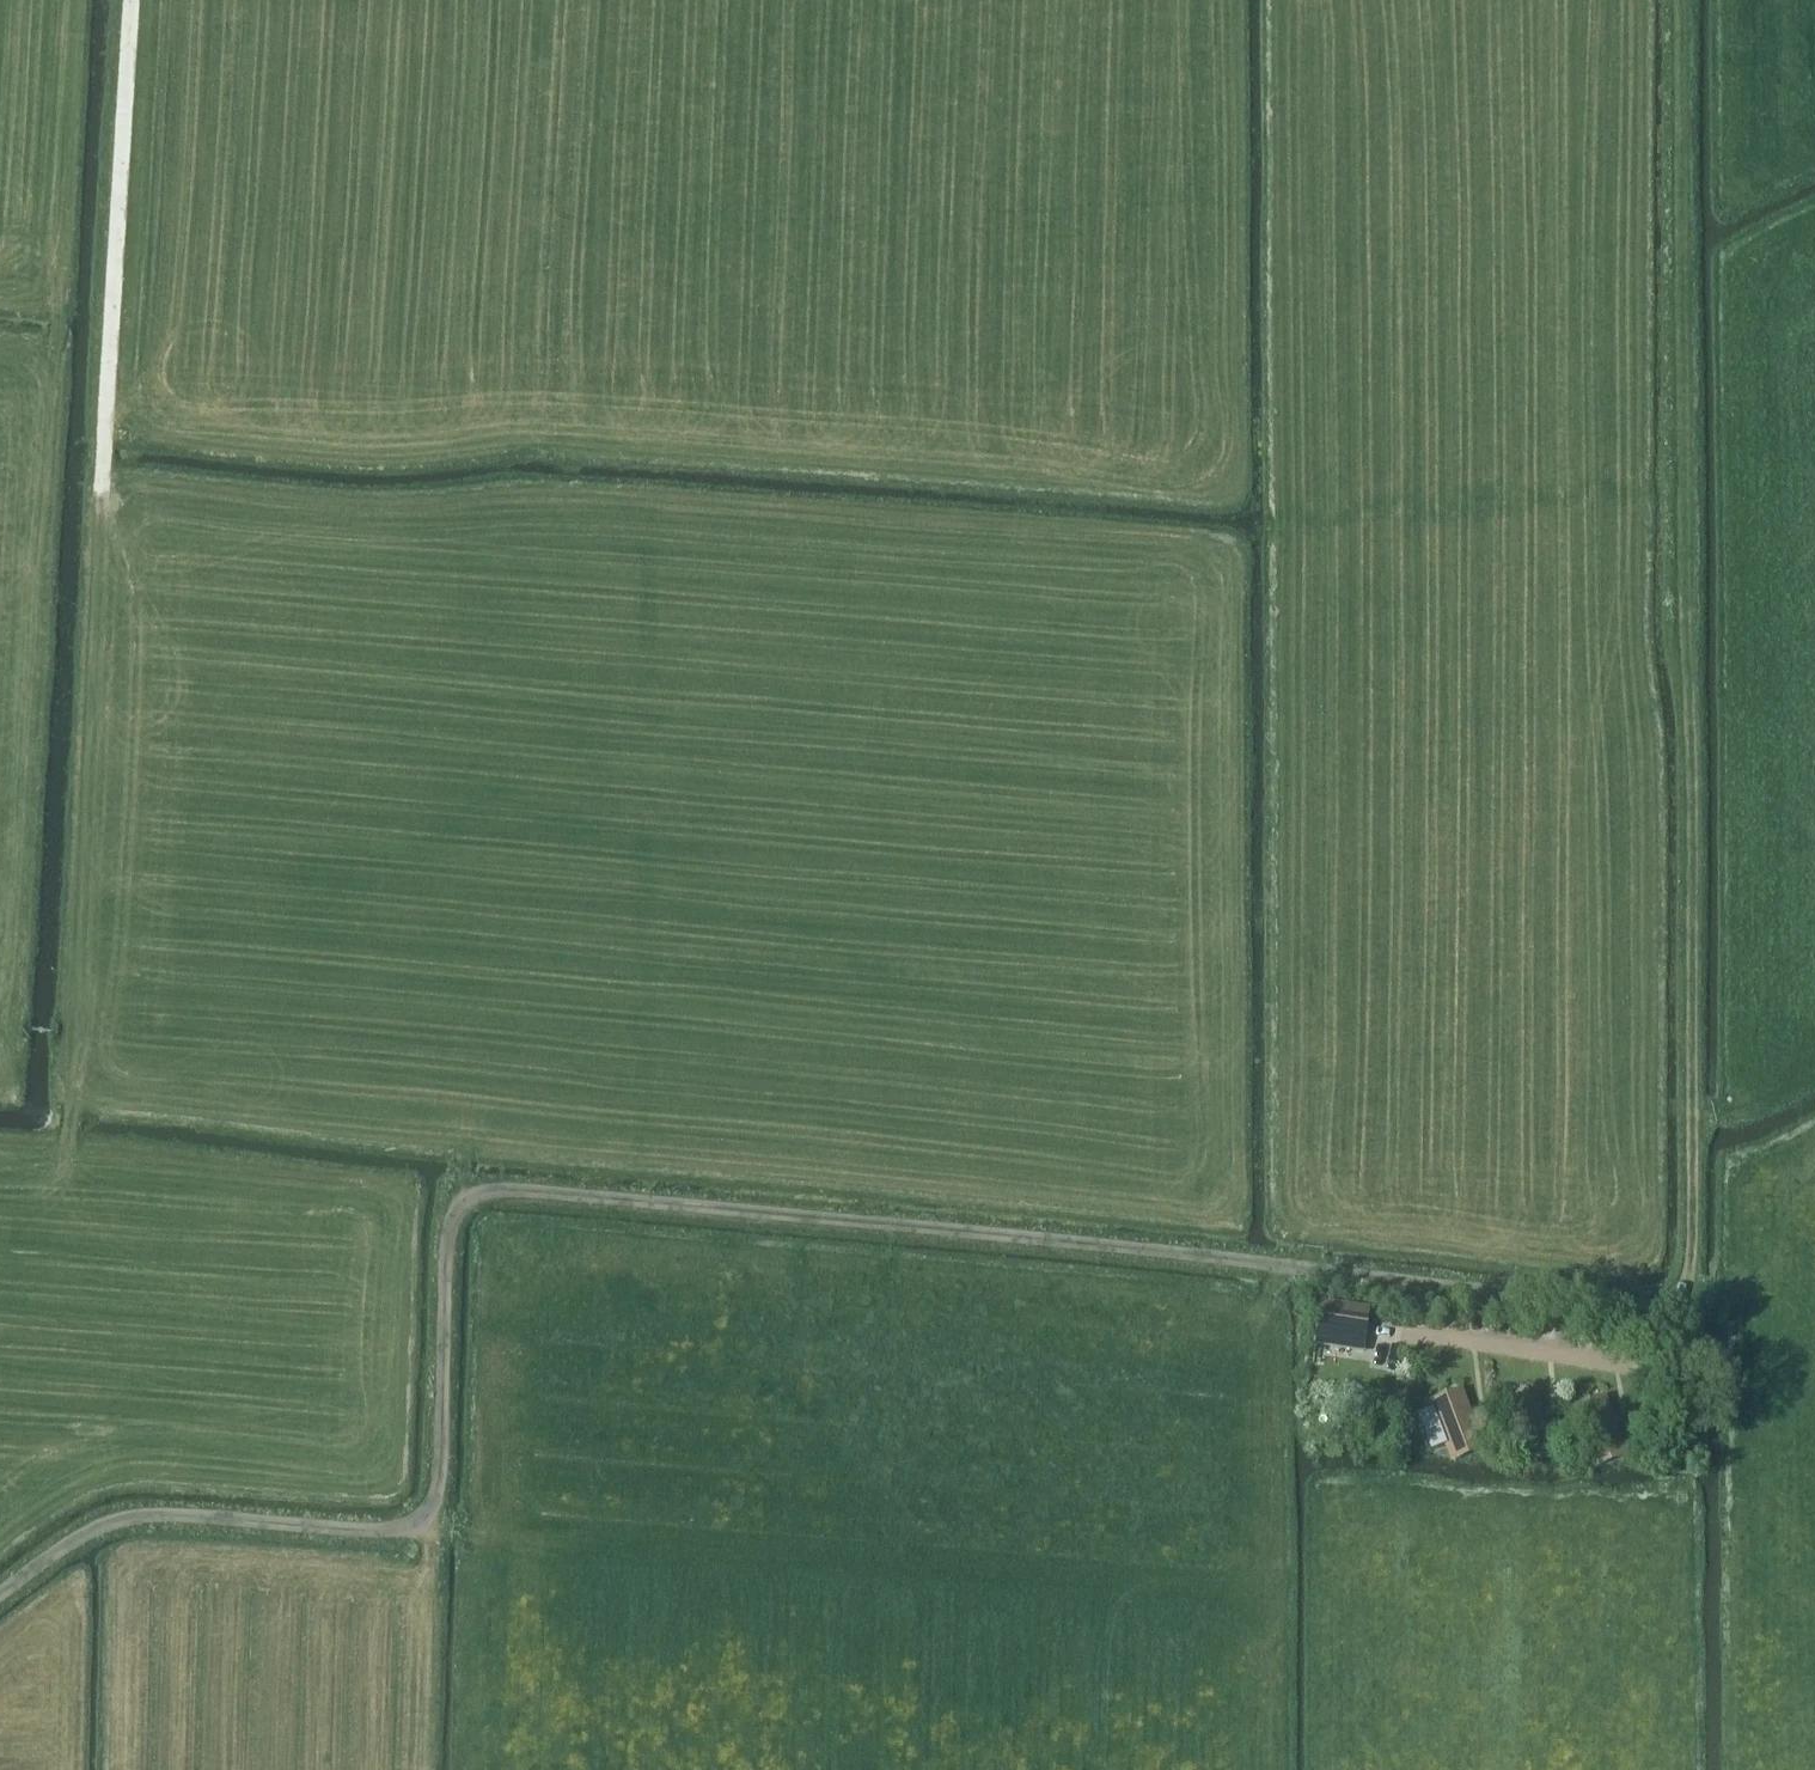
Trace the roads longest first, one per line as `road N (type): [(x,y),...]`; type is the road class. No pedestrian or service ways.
road 1 (unclassified): [(0,1604),(57,1560),(126,1526),(195,1522),(373,1537),(423,1528),(438,1493),(450,1225),(489,1193),(1642,1295),(1677,1307)]
road 2 (track): [(1684,0),(1692,1250),(1677,1307)]

